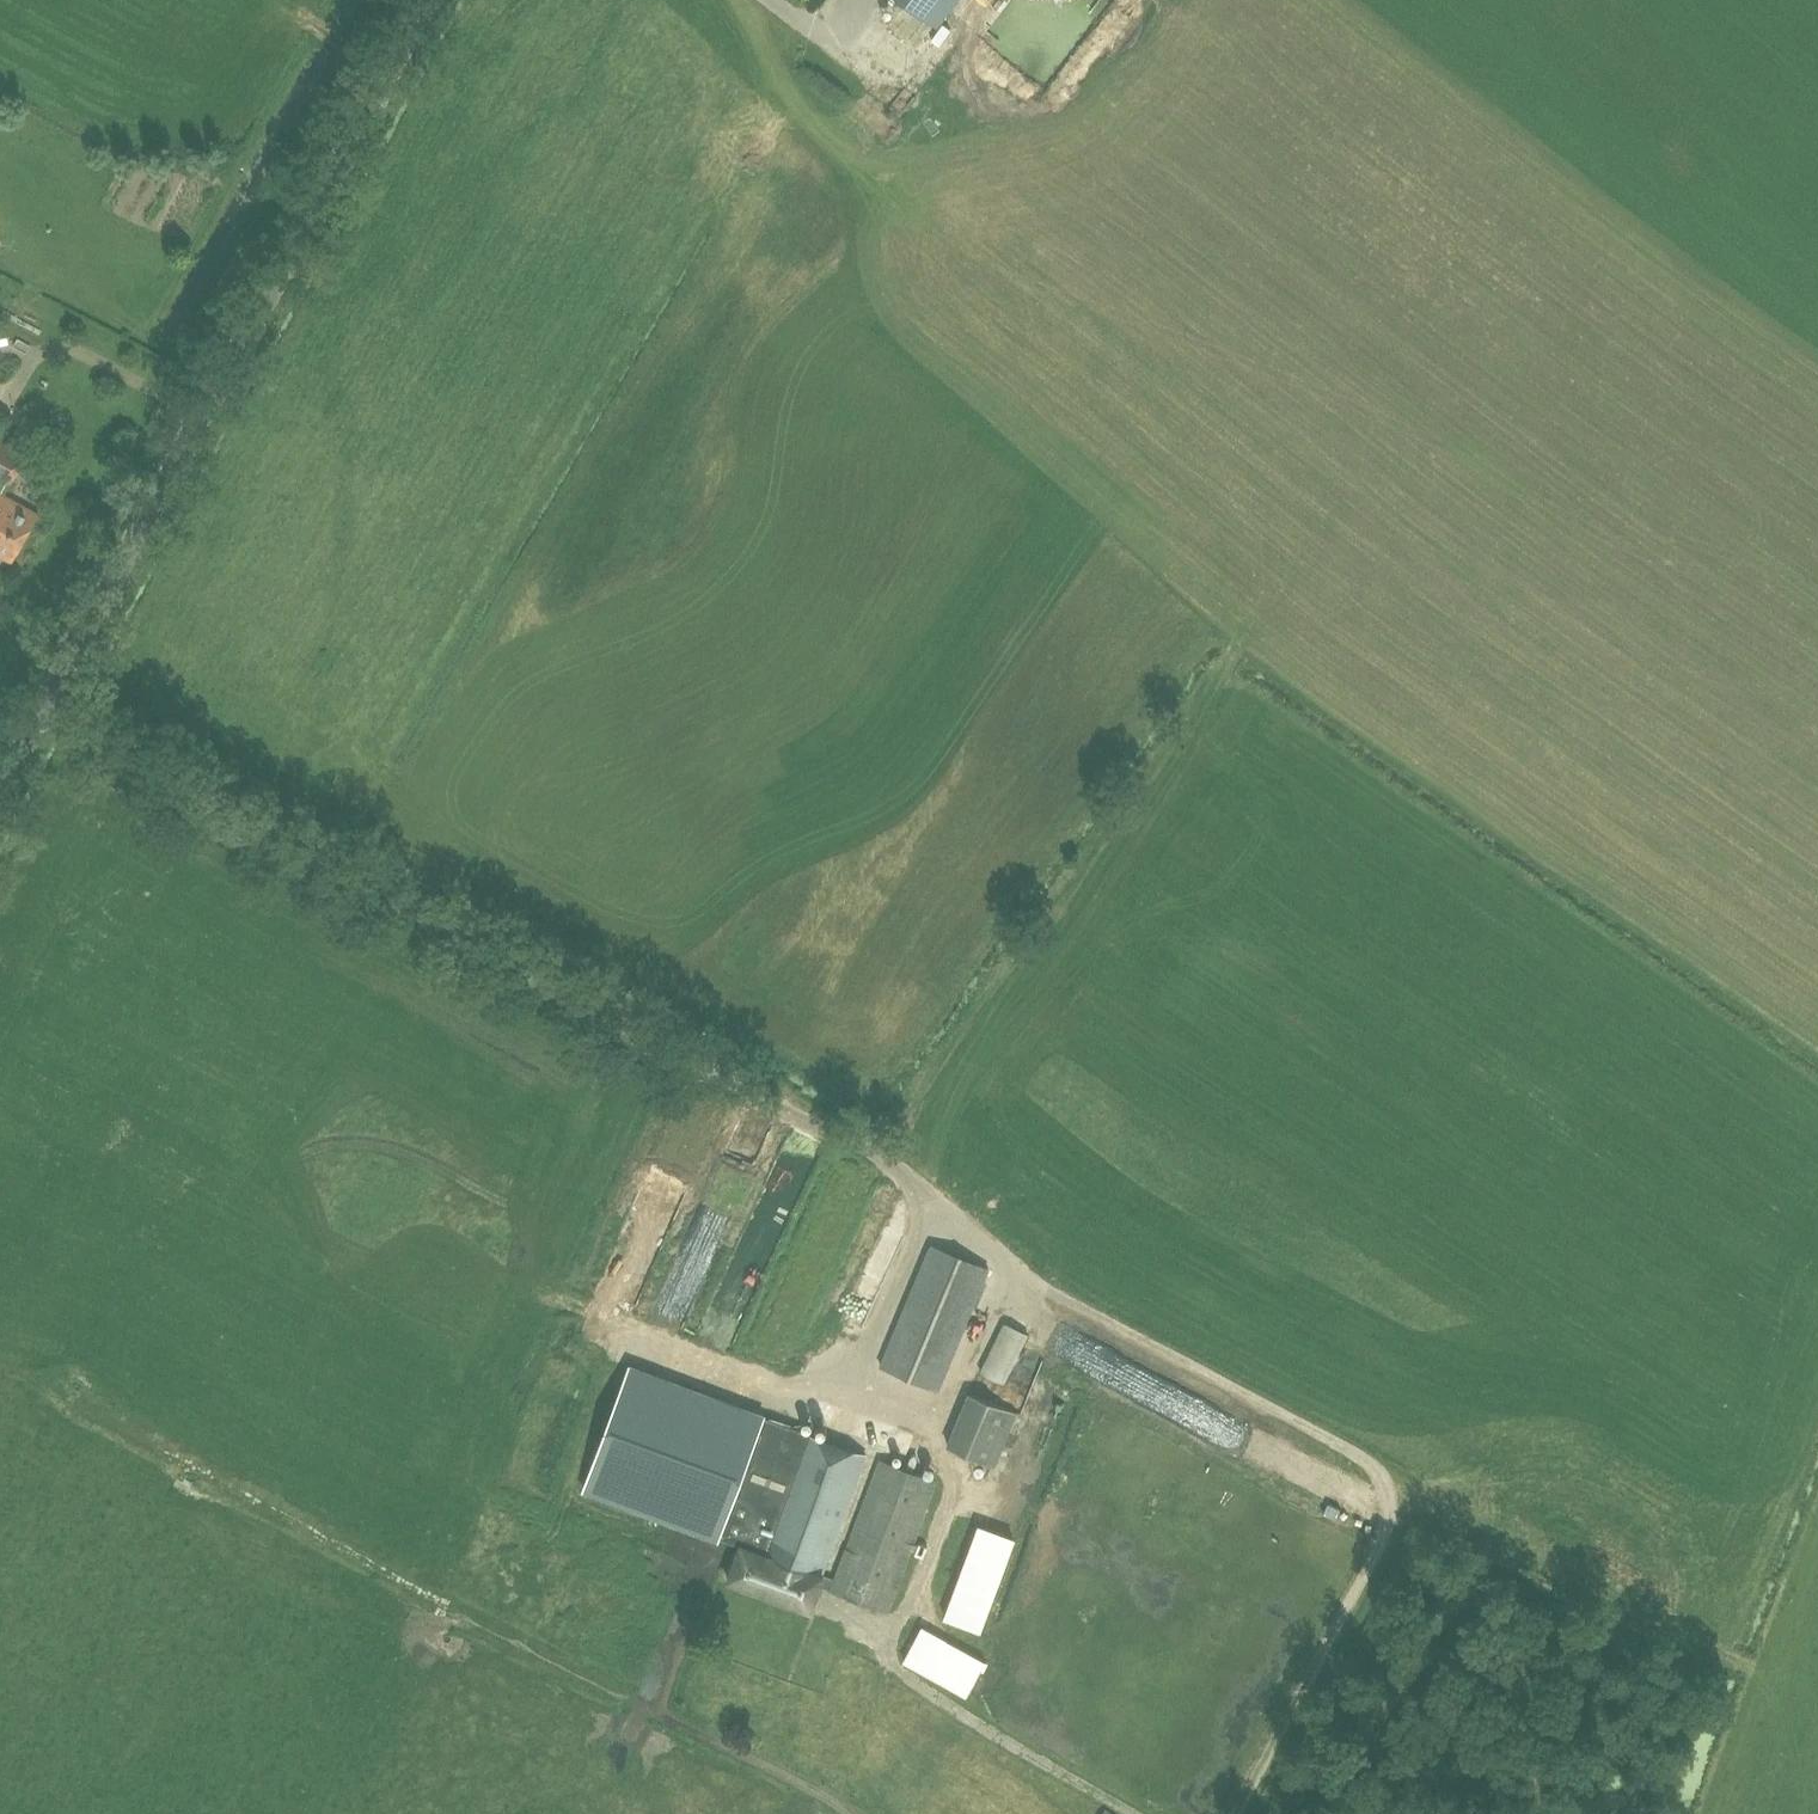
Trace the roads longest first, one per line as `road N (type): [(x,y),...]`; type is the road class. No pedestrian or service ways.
road 1 (tertiary): [(0,788),(430,0)]

